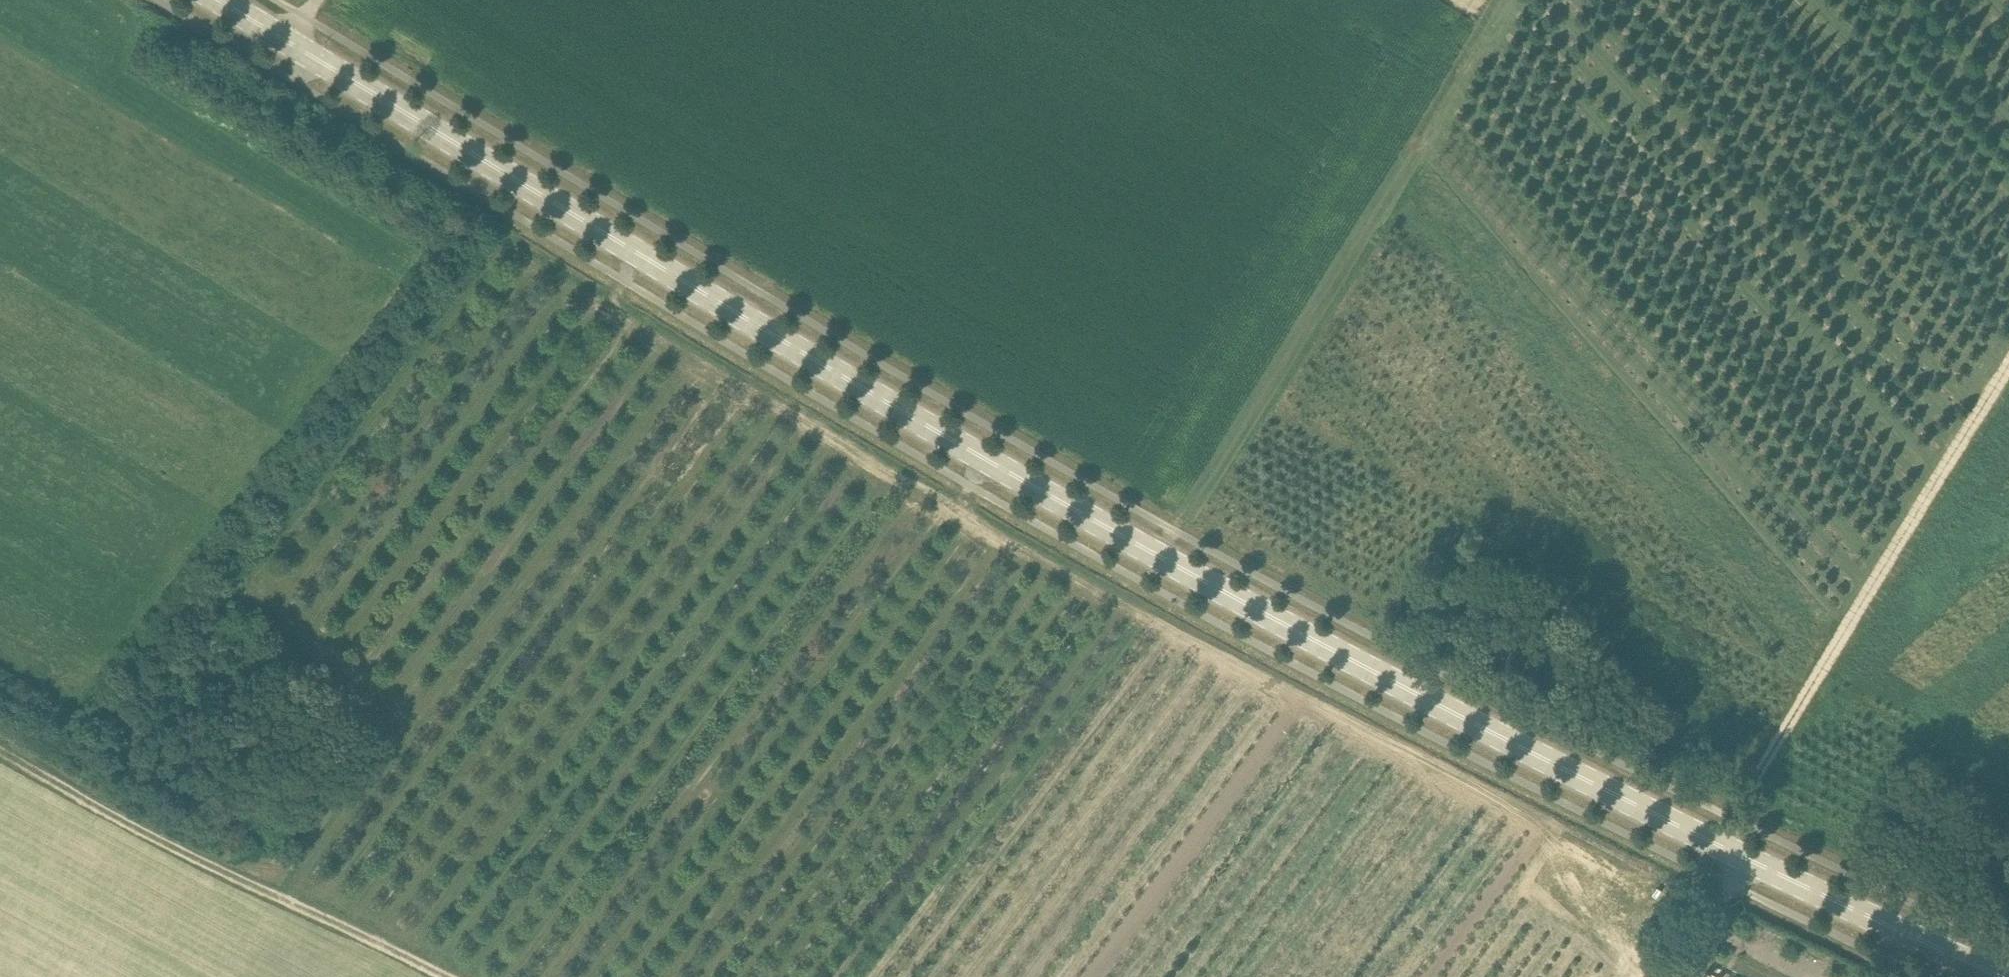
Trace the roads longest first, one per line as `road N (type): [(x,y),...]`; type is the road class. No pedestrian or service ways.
road 1 (secondary): [(2003,976),(1736,854),(1266,614),(833,370),(292,44)]
road 2 (track): [(2008,368),(1735,819),(1732,885),(1682,962)]
road 3 (track): [(424,976),(0,748)]

